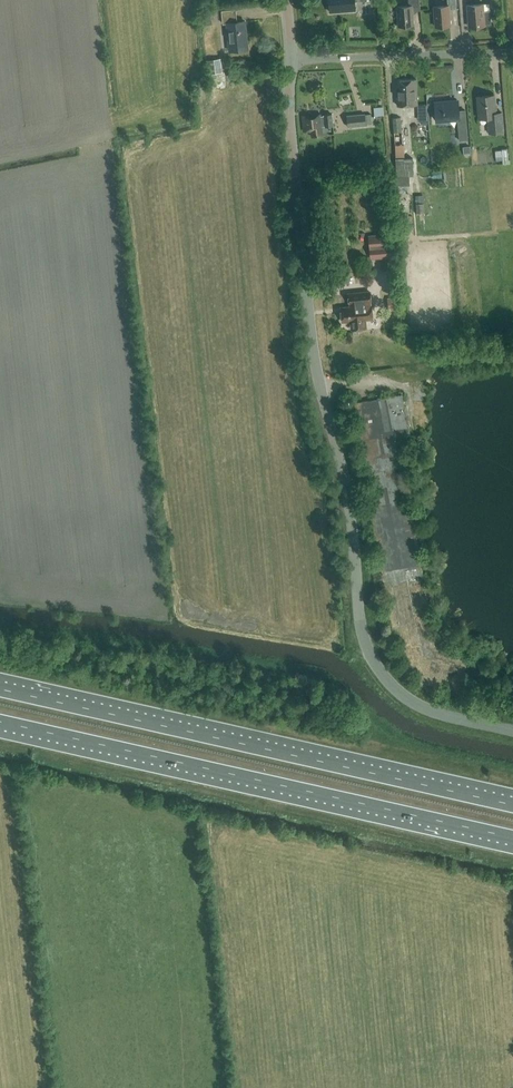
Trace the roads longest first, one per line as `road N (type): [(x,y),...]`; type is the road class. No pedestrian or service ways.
road 1 (tertiary): [(512,732),(414,704),(380,674),(368,650),(306,291),(289,121),(292,60)]
road 2 (trunk): [(0,722),(512,838)]
road 3 (trunk): [(512,806),(0,690)]
road 4 (unclassified): [(292,60),(512,53)]

